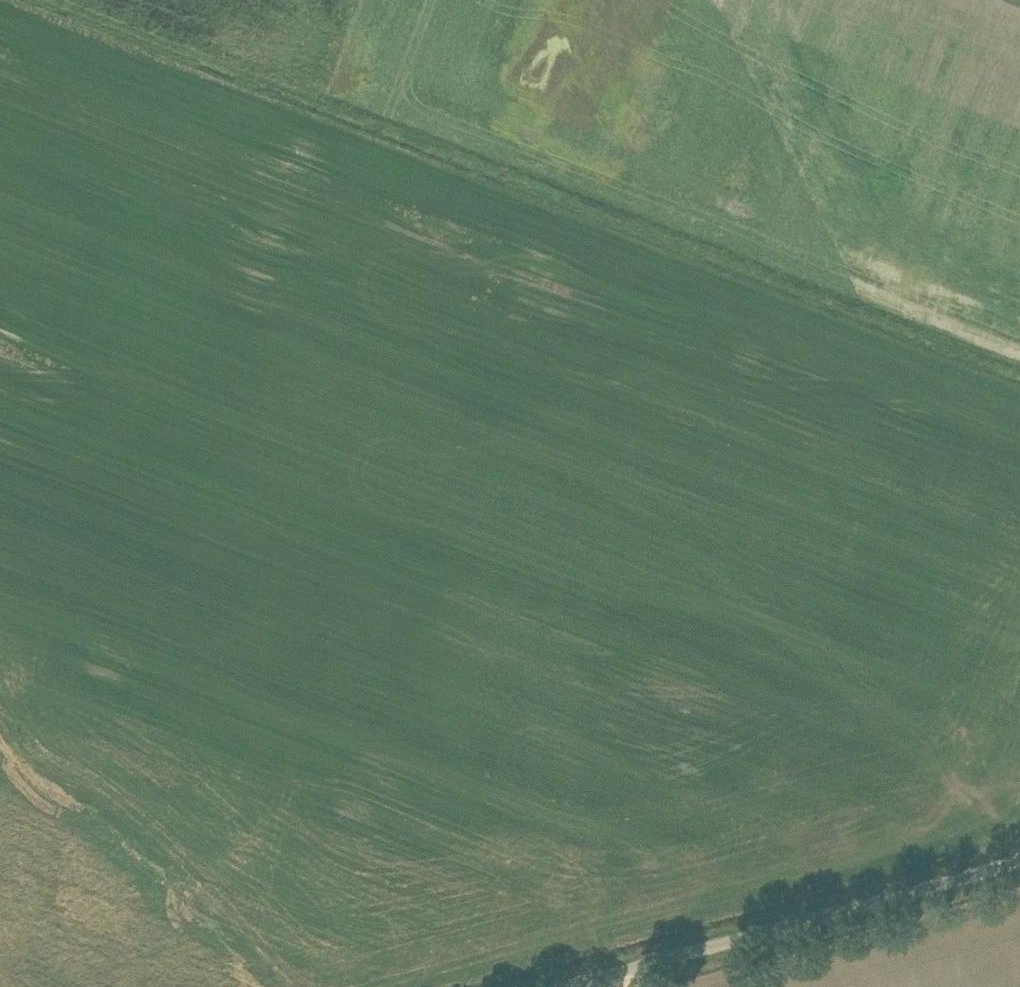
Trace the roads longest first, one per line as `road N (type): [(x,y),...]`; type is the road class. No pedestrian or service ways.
road 1 (unclassified): [(1019,854),(545,986)]

